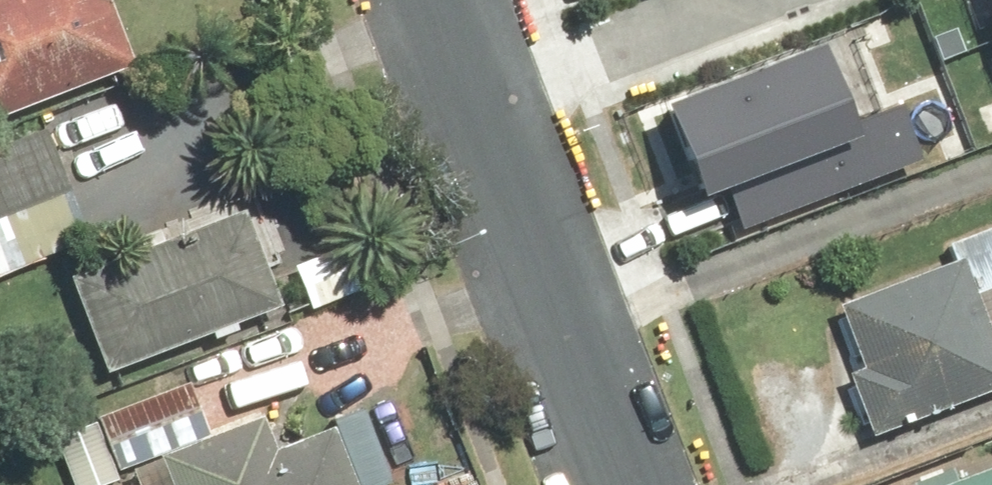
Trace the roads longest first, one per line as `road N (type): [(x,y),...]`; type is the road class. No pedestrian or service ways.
road 1 (residential): [(630,484),(484,98)]
road 2 (residential): [(484,98),(733,0)]

